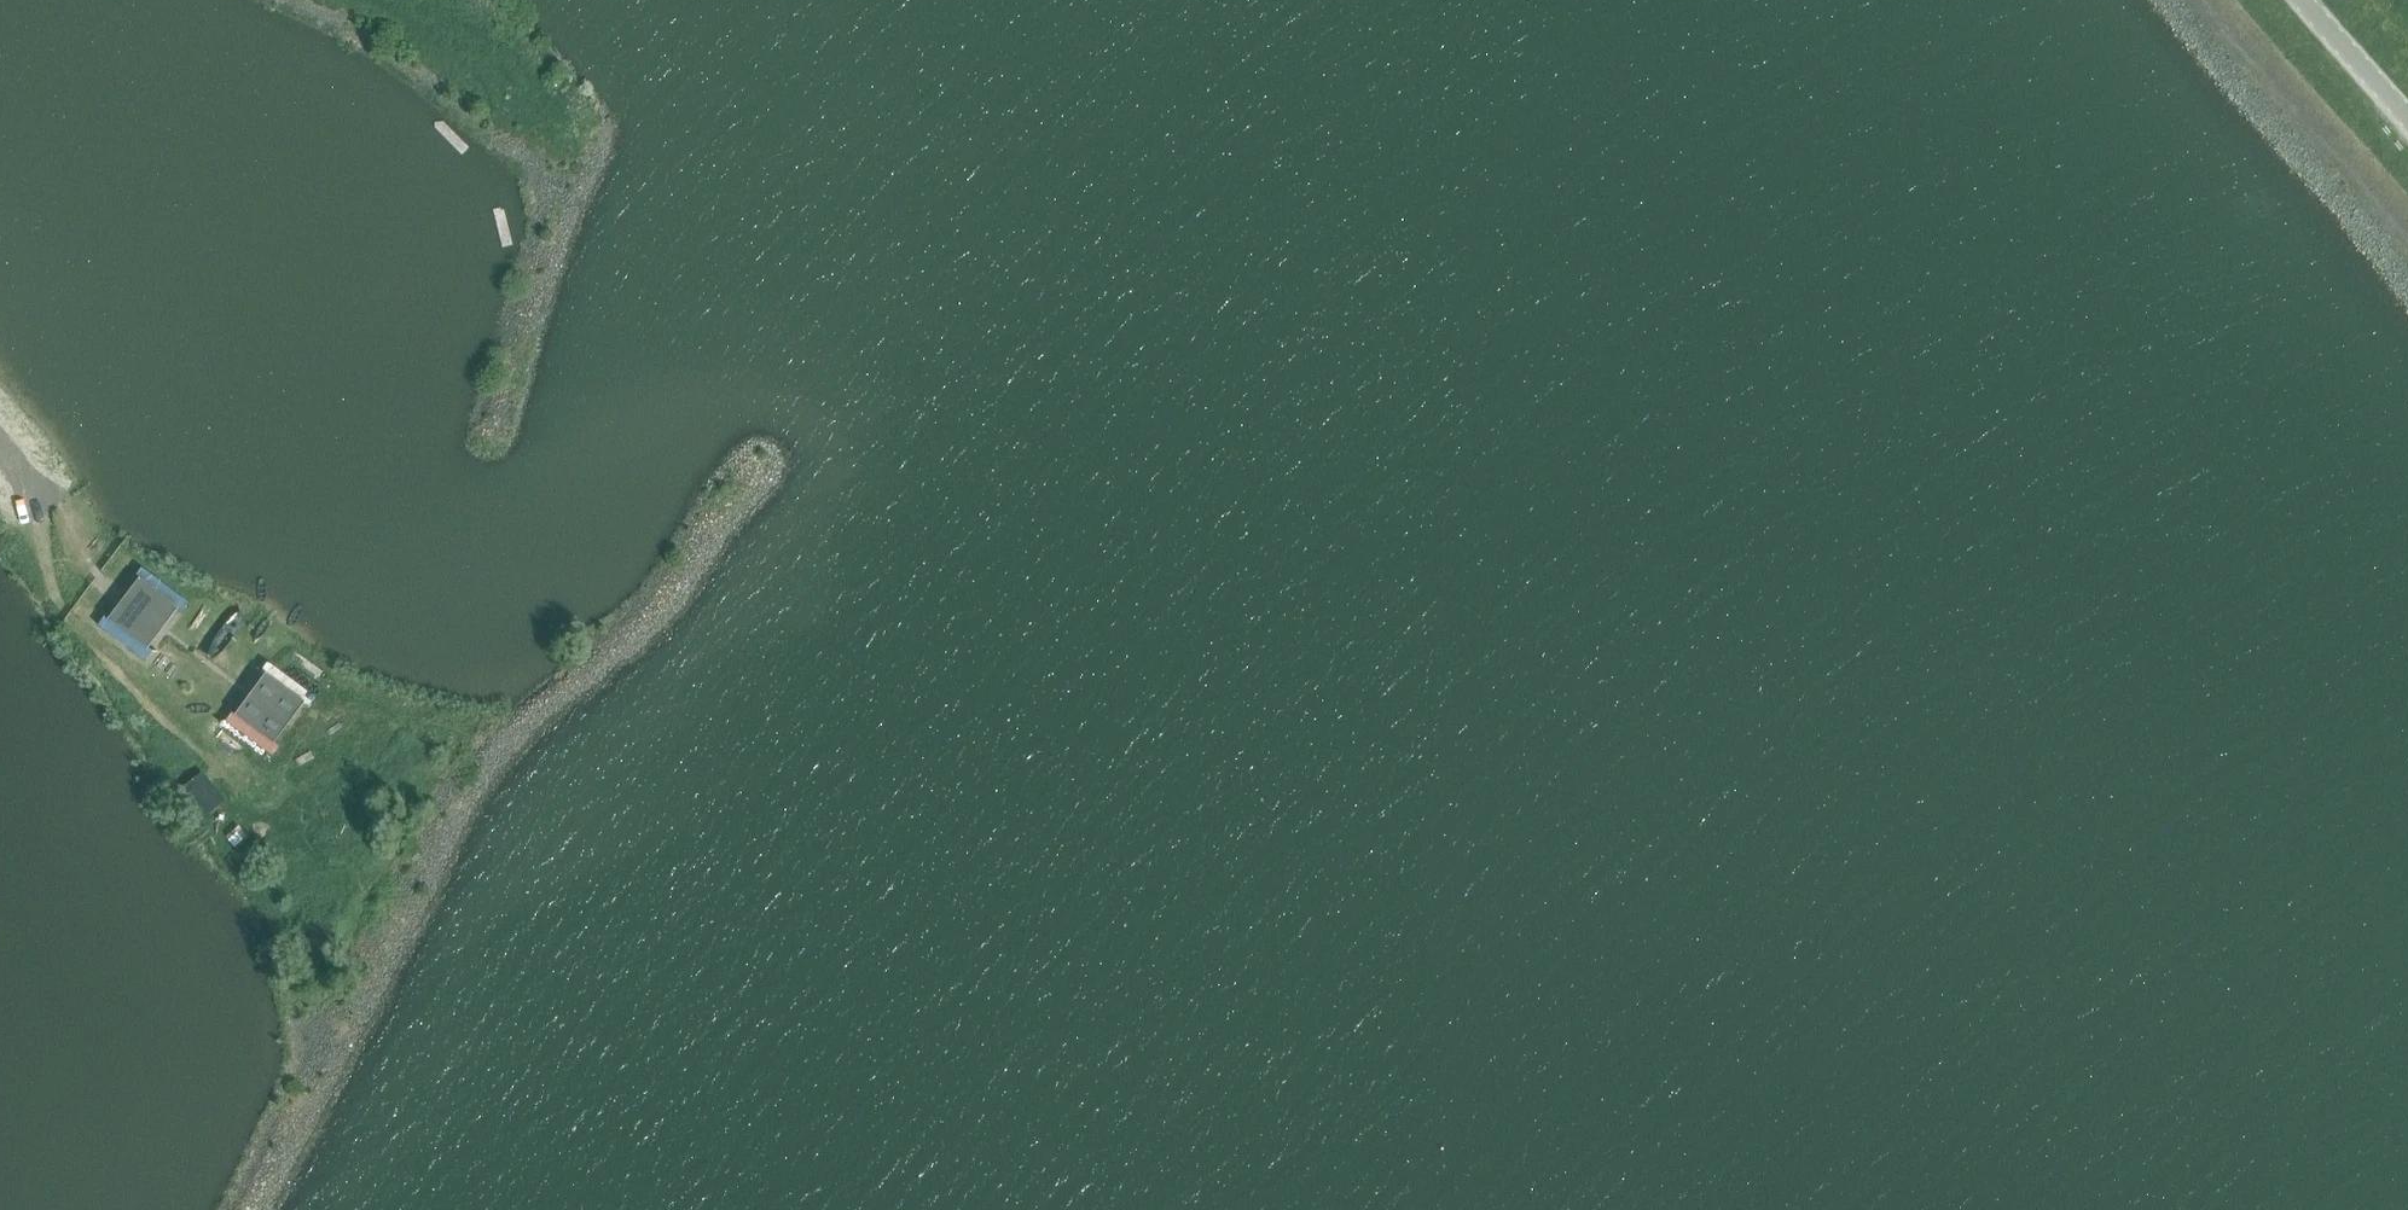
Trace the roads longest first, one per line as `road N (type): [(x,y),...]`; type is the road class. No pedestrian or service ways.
road 1 (track): [(0,426),(43,476),(45,492),(12,539),(64,632)]
road 2 (tertiary): [(2407,120),(2306,0)]

